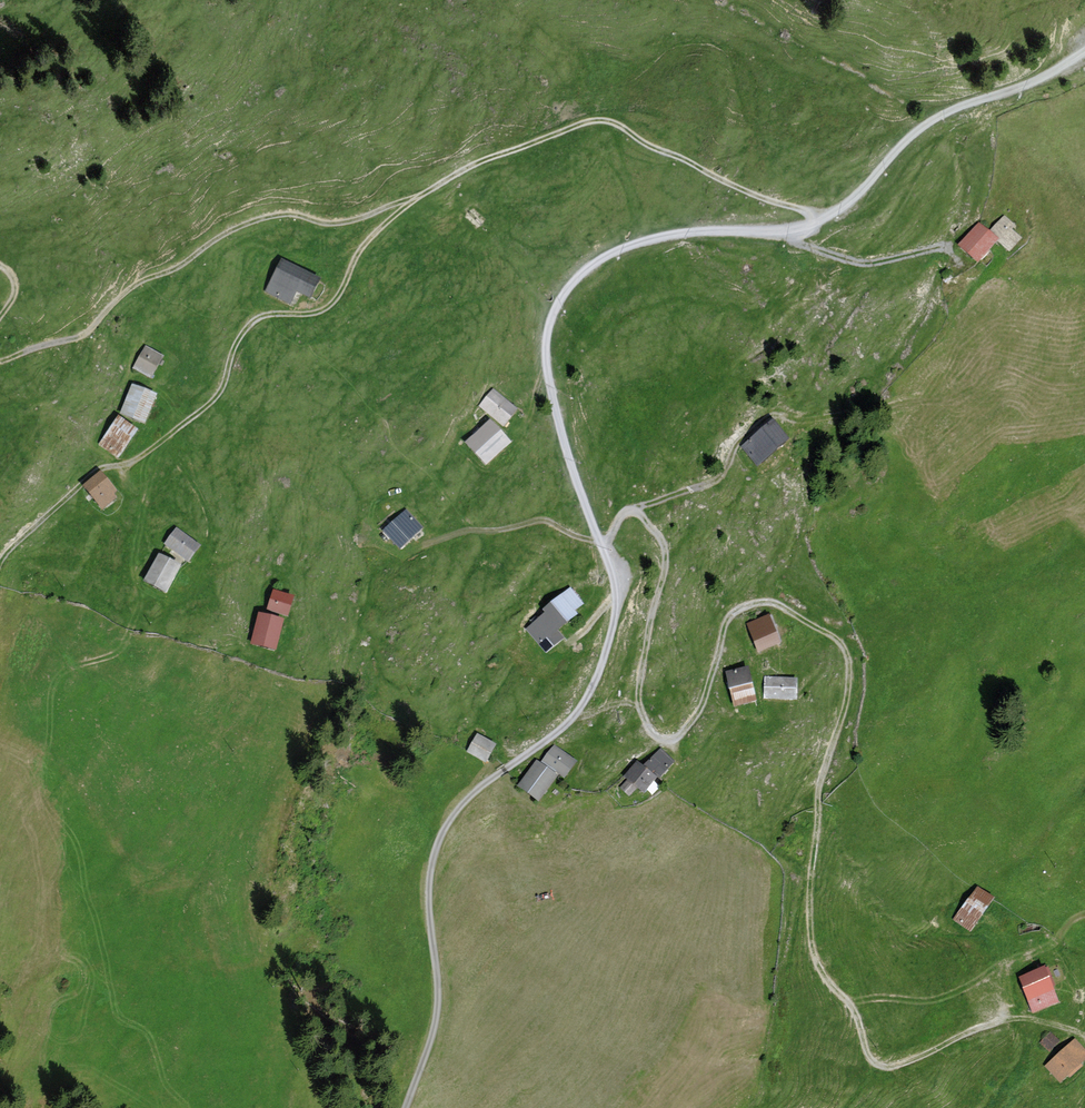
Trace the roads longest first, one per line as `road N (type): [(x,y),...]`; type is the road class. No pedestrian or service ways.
road 1 (unclassified): [(406,1107),(439,1017),(432,853),(462,802),(575,719),(602,662),(619,599),(550,399),(547,337),(571,282),(657,237),(806,231),(849,205),(903,142),(940,114),(1084,53)]
road 2 (track): [(474,528),(543,520),(600,542),(637,509),(662,539),(666,559),(632,701),(667,739),(700,710),(727,620),(740,607),(785,607),(845,649),(843,715),(817,783),(809,931),(819,969),(852,1007),(876,1065),(896,1066),(1004,1017),(1062,1024),(1084,1039)]
road 3 (track): [(952,244),(873,267),(860,261),(834,215),(739,186),(653,147),(623,124),(599,121),(479,163),(417,197)]
road 4 (track): [(417,197),(366,242),(336,300),(320,312),(253,321),(209,404),(135,461)]
road 5 (track): [(911,401),(848,418),(773,416),(744,427),(708,484),(637,509)]
road 6 (track): [(417,197),(330,223),(264,217),(130,289)]
road 7 (track): [(130,289),(86,334),(0,361)]

